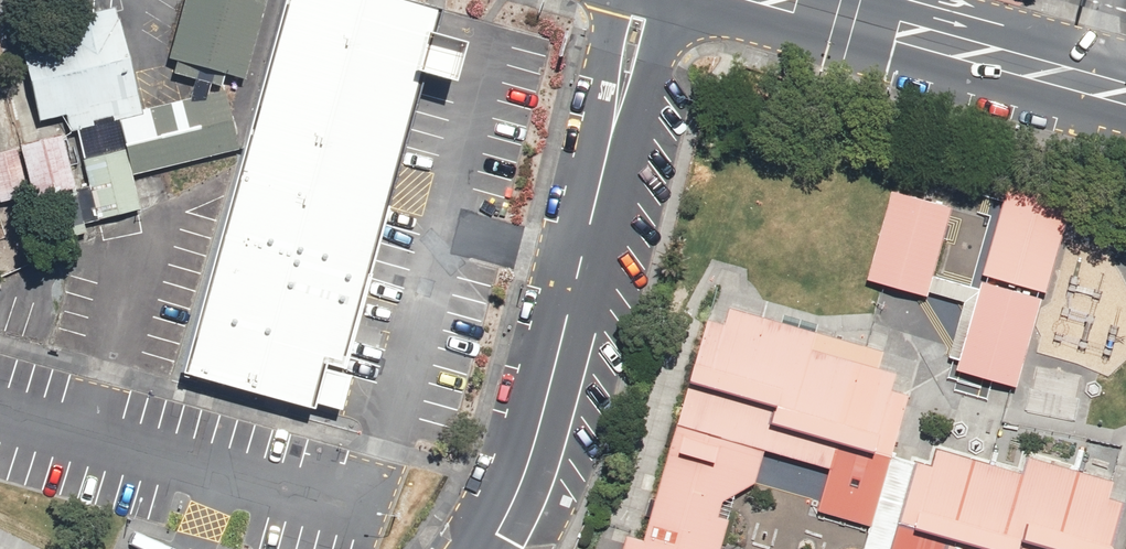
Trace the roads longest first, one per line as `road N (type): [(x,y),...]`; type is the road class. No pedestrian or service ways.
road 1 (residential): [(651,0),(541,419),(489,548)]
road 2 (secondary): [(782,0),(1125,96)]

